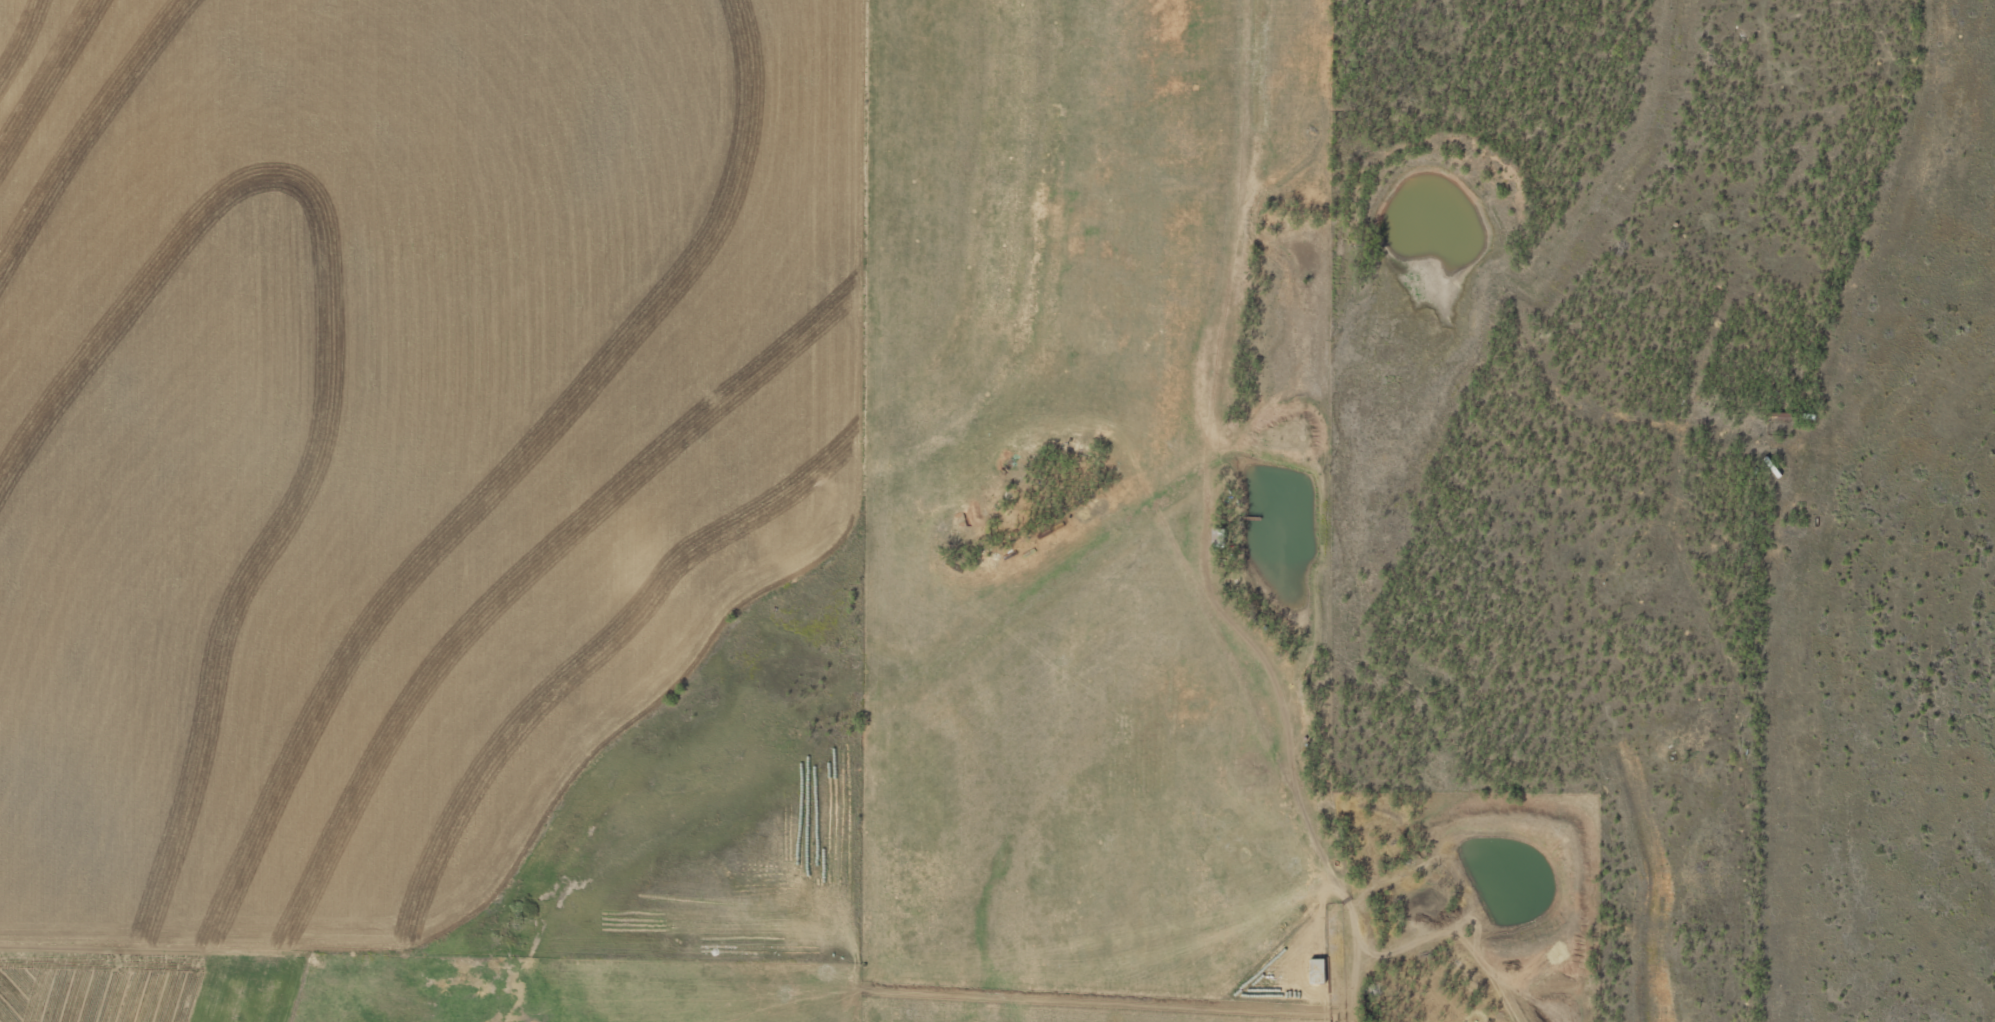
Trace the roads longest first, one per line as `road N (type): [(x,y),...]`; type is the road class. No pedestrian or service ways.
road 1 (residential): [(1901,0),(1876,206),(1835,293),(1811,448),(1775,527)]

